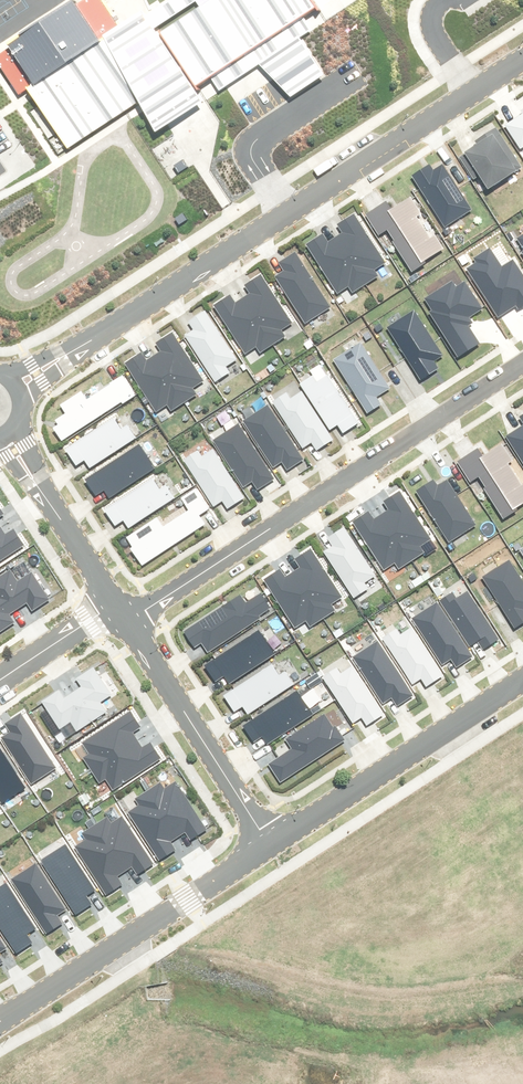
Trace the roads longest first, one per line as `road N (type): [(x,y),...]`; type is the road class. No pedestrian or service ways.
road 1 (tertiary): [(17,386),(522,59)]
road 2 (residential): [(126,622),(522,363)]
road 3 (residential): [(0,1021),(269,845)]
road 4 (residential): [(269,845),(522,679)]
road 5 (residential): [(126,622),(269,845)]
road 6 (residential): [(7,433),(114,604)]
road 7 (residential): [(0,680),(114,604)]

